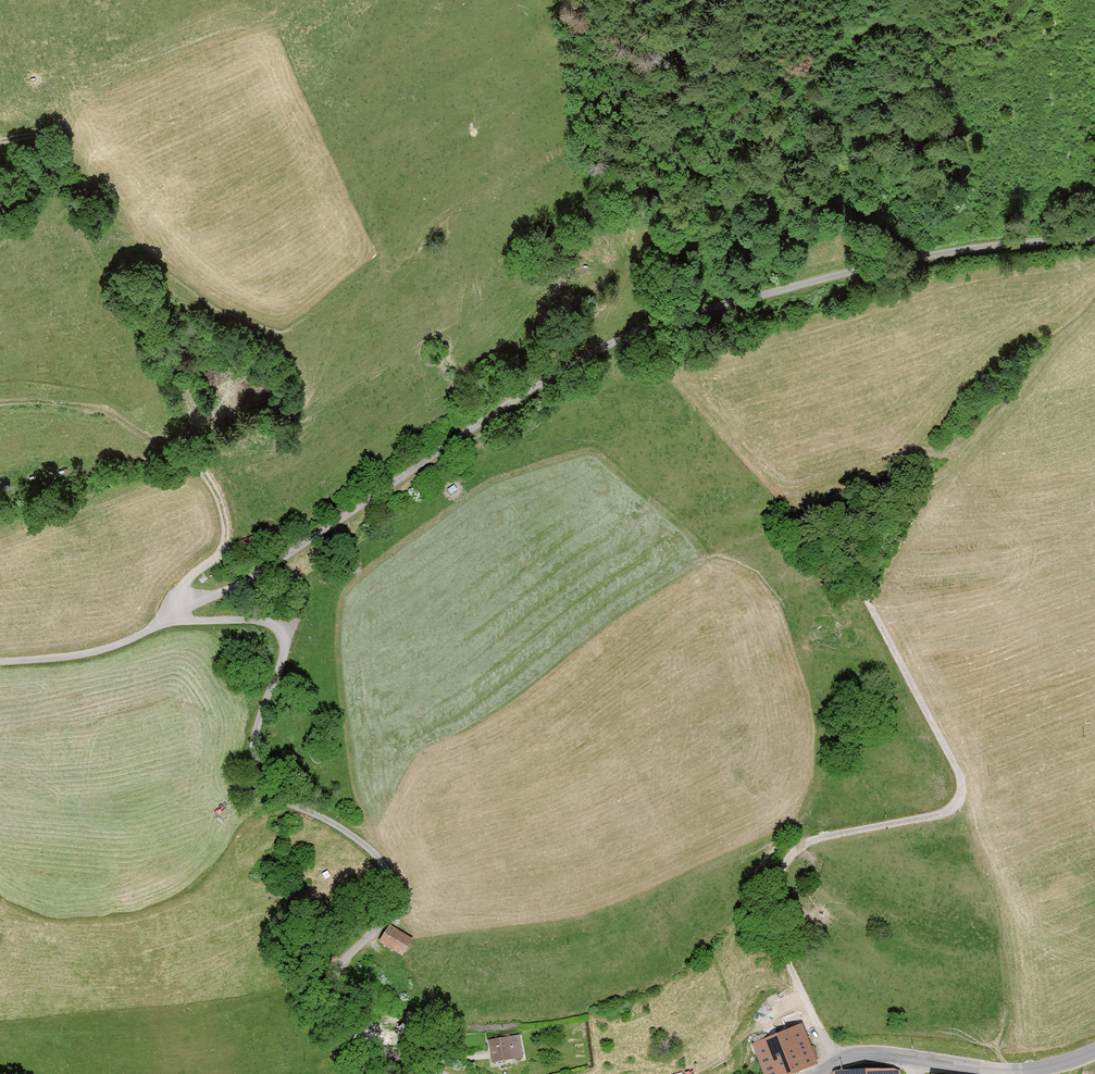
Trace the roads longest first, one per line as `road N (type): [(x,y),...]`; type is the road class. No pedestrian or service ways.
road 1 (track): [(835,1065),(773,927),(773,881),(799,845),(829,833),(946,811),(959,800),(962,779),(854,573),(1047,344),(1094,299)]
road 2 (track): [(1094,238),(1018,241),(880,265),(653,325),(570,364),(244,581),(178,616)]
road 3 (track): [(381,924),(389,898),(383,864),(350,834),(277,795),(258,770),(253,740),(287,632),(257,619),(178,616)]
road 4 (track): [(178,616),(182,586),(225,550),(218,492),(204,472),(101,409),(0,405)]
road 5 (tertiary): [(1094,1050),(1062,1063),(985,1067),(876,1051),(818,1073)]
road 6 (residential): [(441,1073),(364,1043),(332,1010),(339,964),(381,924)]
road 7 (track): [(0,660),(78,653),(178,616)]

